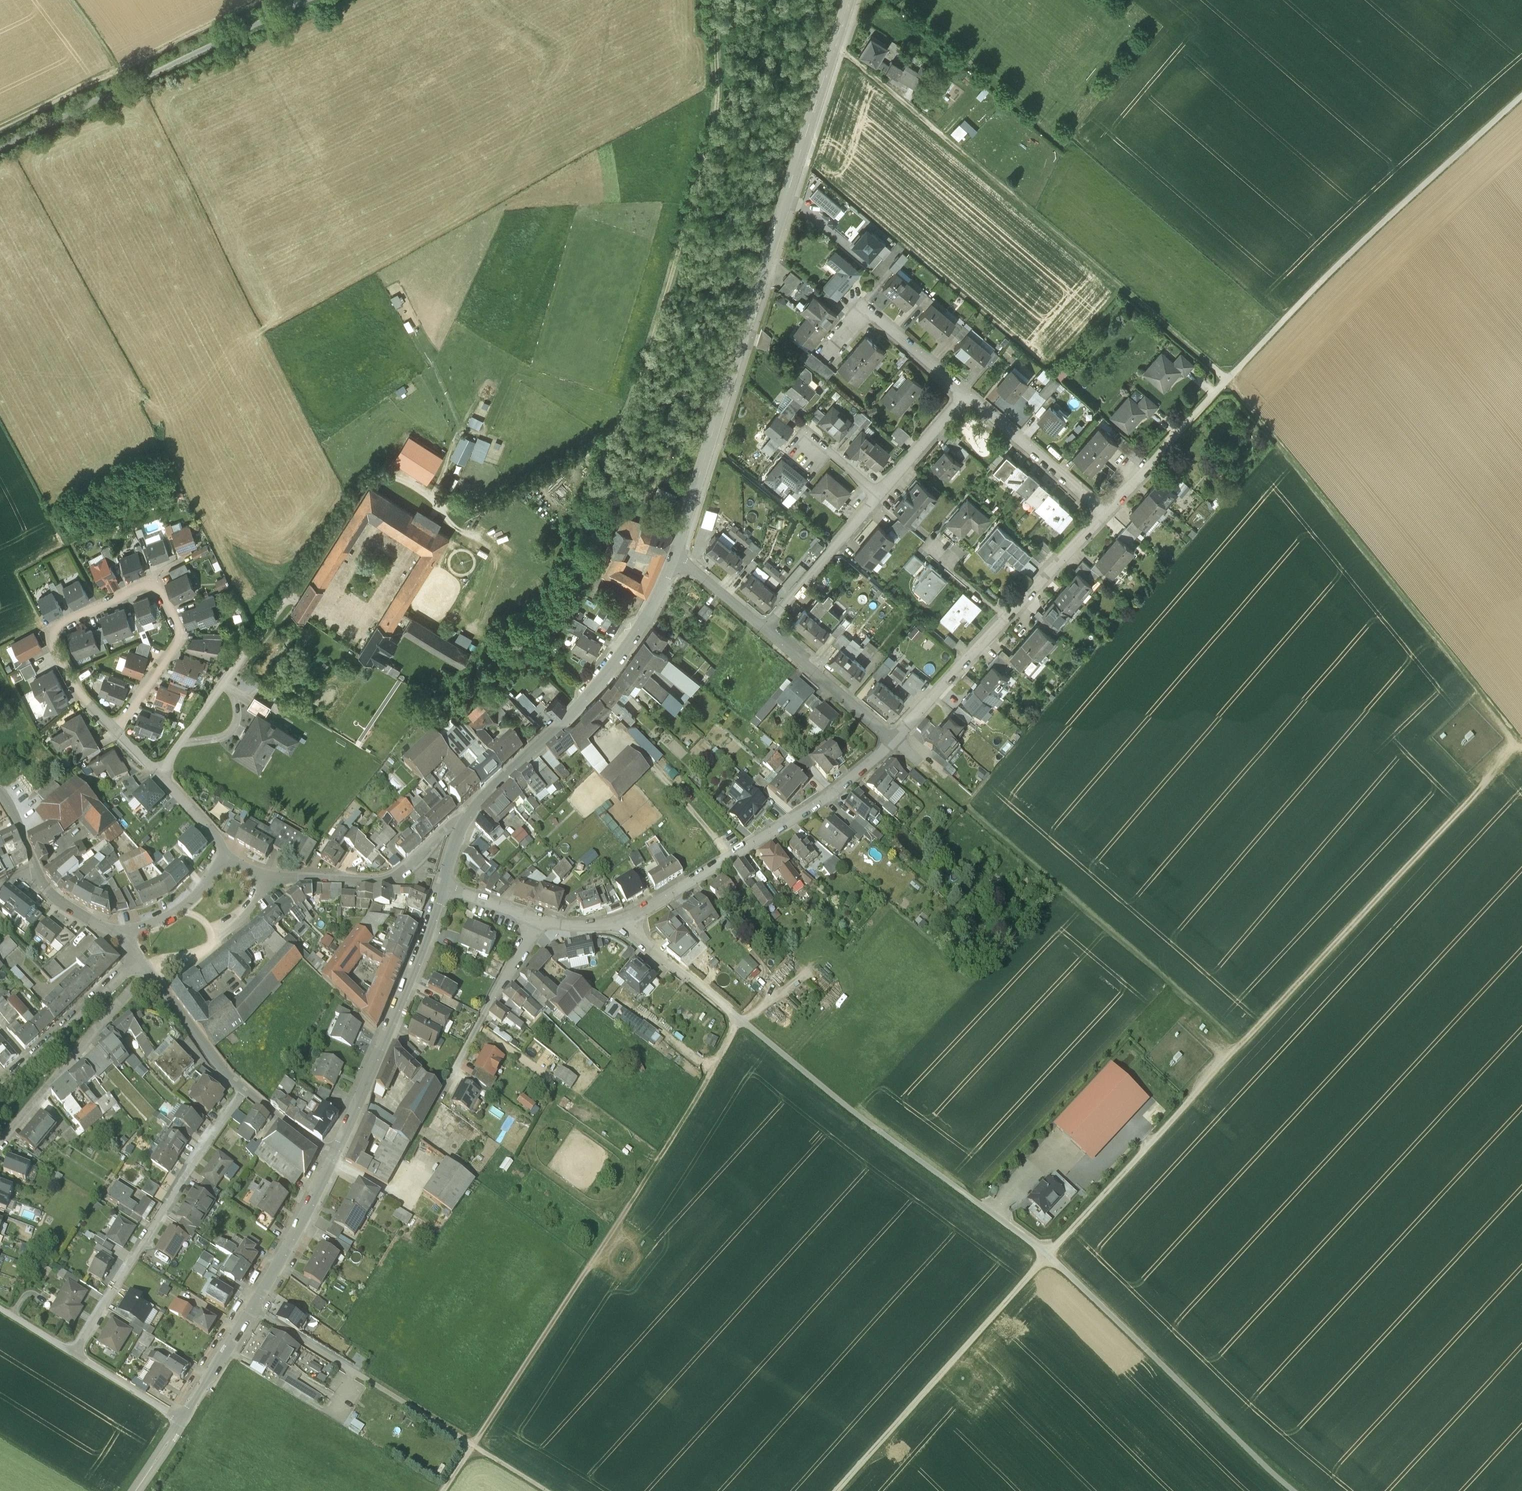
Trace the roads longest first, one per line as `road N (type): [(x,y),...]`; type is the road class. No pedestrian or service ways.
road 1 (track): [(1521,744),(836,1490)]
road 2 (track): [(1521,744),(1228,380),(835,45)]
road 3 (track): [(625,922),(851,1108),(1049,1254),(1297,1490)]
road 4 (track): [(363,490),(393,478),(441,505),(485,508),(595,452),(623,415),(648,357),(718,110),(715,0)]
road 5 (tertiary): [(850,0),(676,557)]
road 6 (track): [(446,1490),(741,1018)]
road 7 (track): [(1152,461),(1362,243),(1521,98)]
road 8 (residential): [(538,915),(625,922),(805,815),(893,739)]
road 9 (residential): [(538,915),(390,1190),(333,1158)]
road 10 (residential): [(158,775),(363,490)]
road 11 (track): [(548,1490),(254,1311)]
road 12 (tertiary): [(676,557),(650,619),(586,701),(465,812)]
road 13 (residential): [(240,1086),(77,1354)]
road 14 (residential): [(893,739),(1096,506)]
road 15 (residential): [(967,395),(770,629)]
road 16 (tertiary): [(333,1158),(254,1311),(181,1422)]
road 17 (residential): [(112,730),(179,635),(149,579),(49,634)]
road 18 (tertiary): [(443,887),(404,1005),(333,1158)]
road 19 (residential): [(145,970),(0,1144)]
road 20 (residential): [(465,812),(404,870),(379,878),(265,875)]
road 21 (residential): [(967,395),(865,310),(828,356)]
road 22 (residential): [(135,955),(0,1078)]
road 23 (residential): [(1096,506),(967,395)]
road 24 (residential): [(893,739),(770,629)]
road 25 (residential): [(240,1086),(145,970)]
road 26 (residential): [(126,933),(185,905),(228,859)]
road 27 (residential): [(77,1354),(181,1422)]

